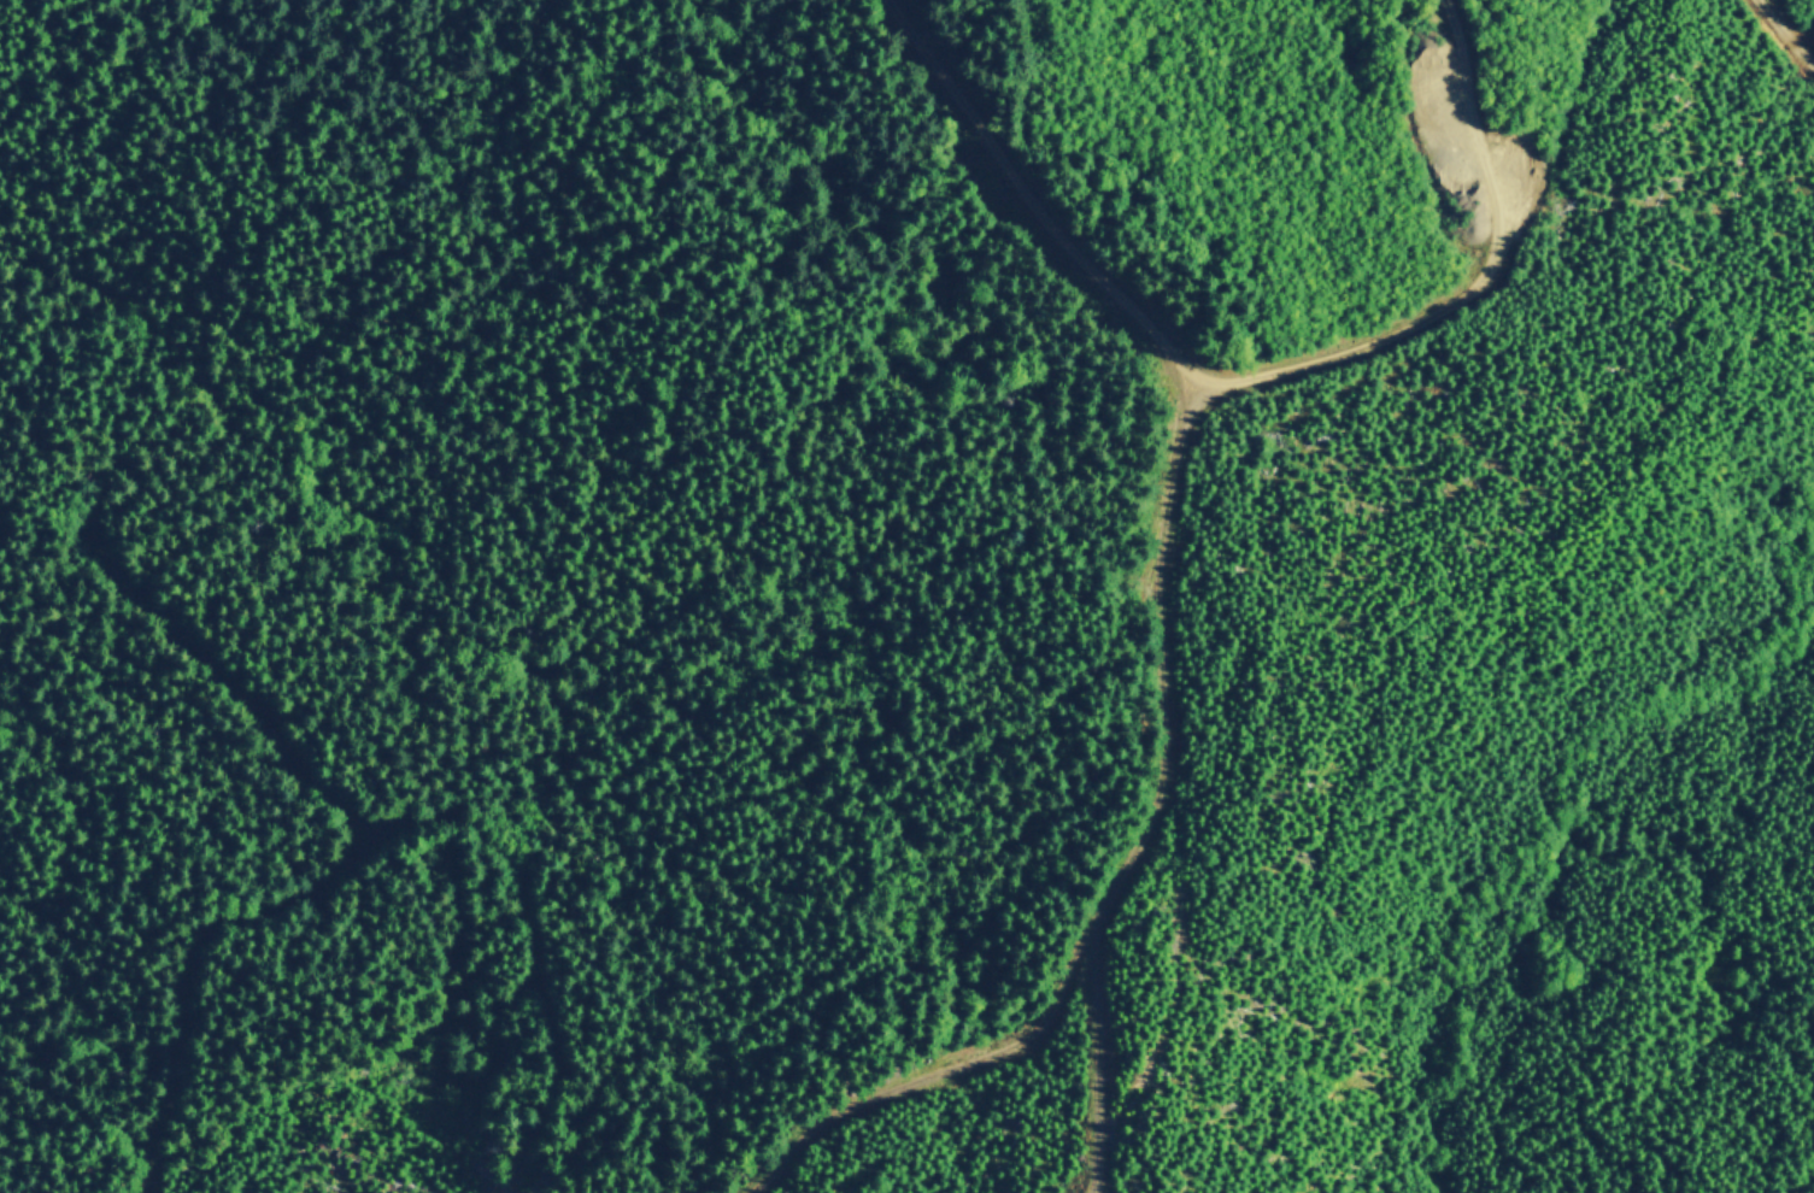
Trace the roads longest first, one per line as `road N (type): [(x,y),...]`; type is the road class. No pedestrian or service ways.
road 1 (track): [(1112,1192),(1110,1074),(1132,950),(1205,760),(1211,570),(1249,460),(1554,190),(1632,0)]

